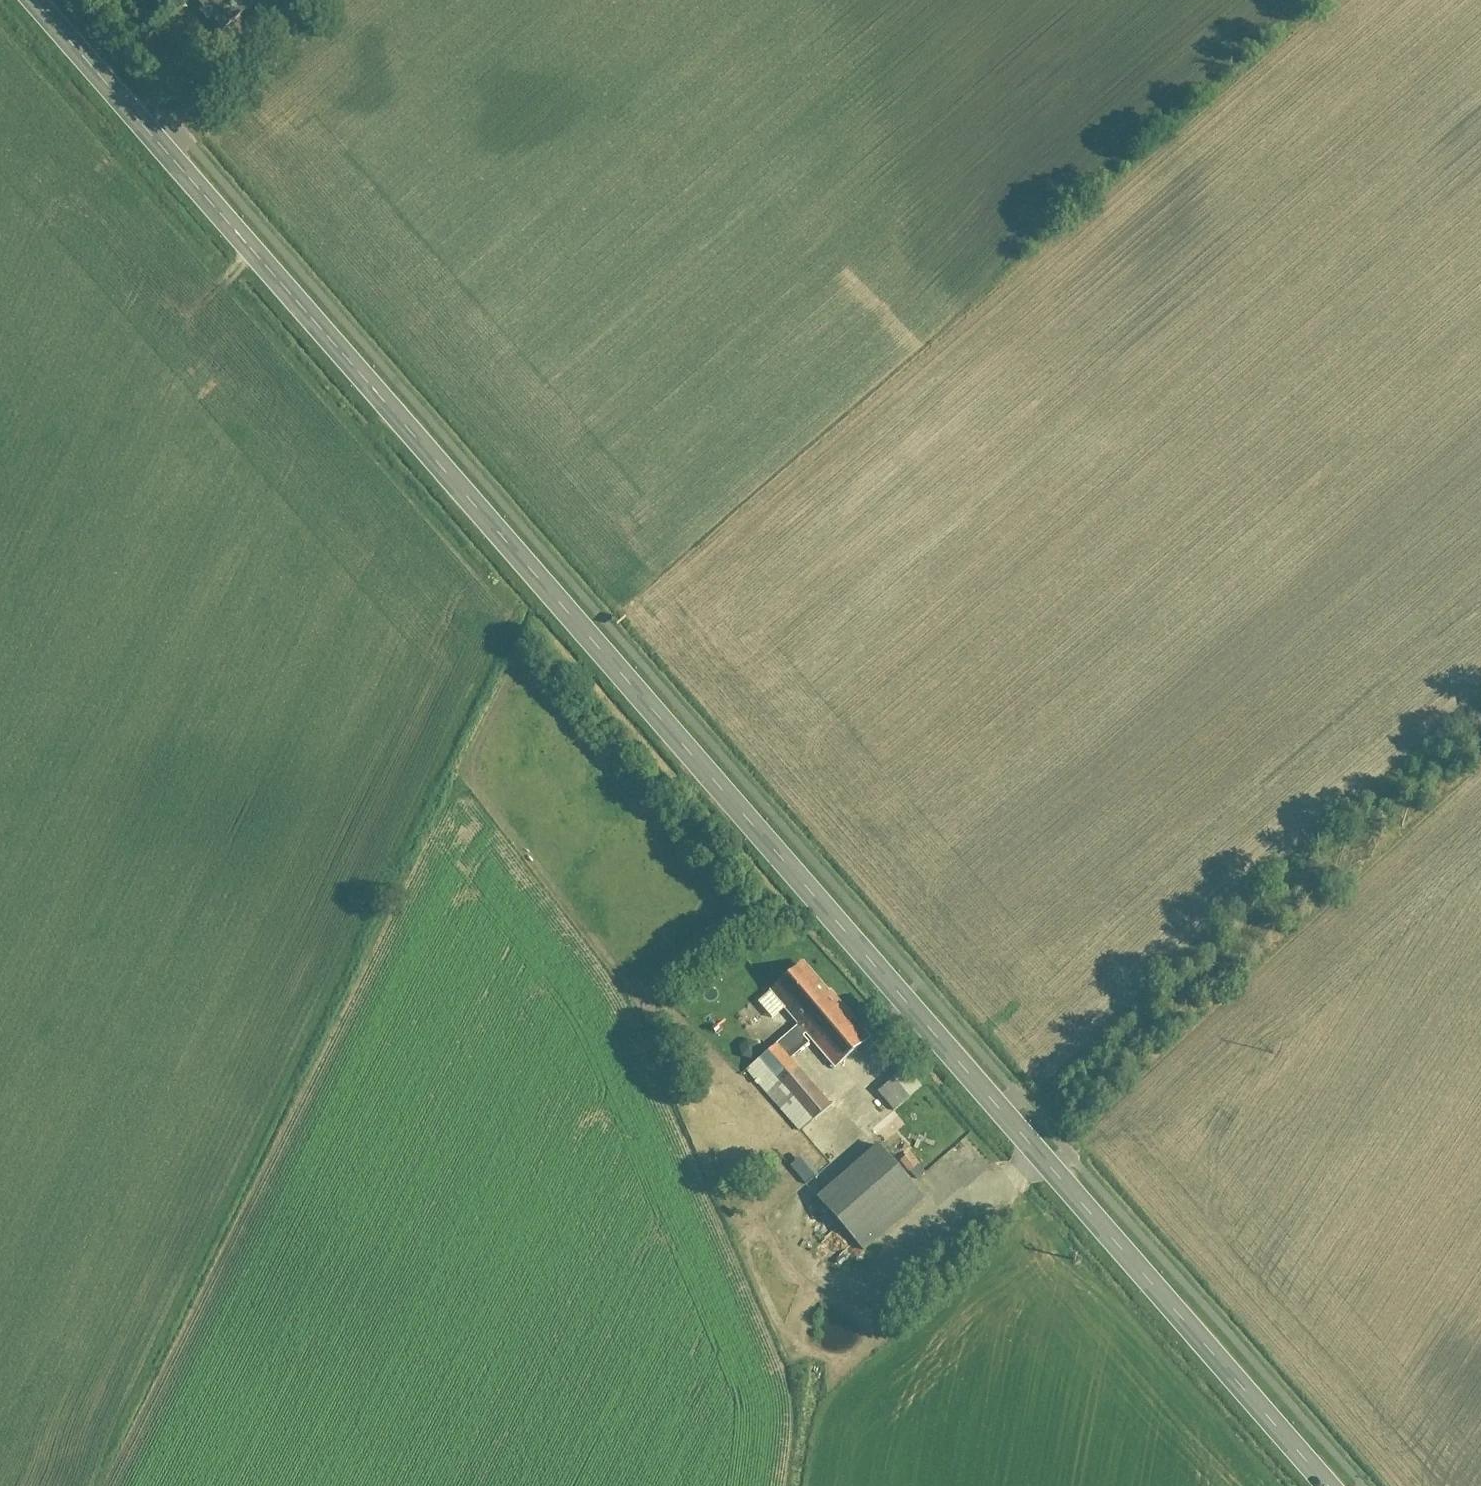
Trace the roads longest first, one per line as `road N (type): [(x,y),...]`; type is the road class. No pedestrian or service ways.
road 1 (tertiary): [(31,0),(1325,1485)]

